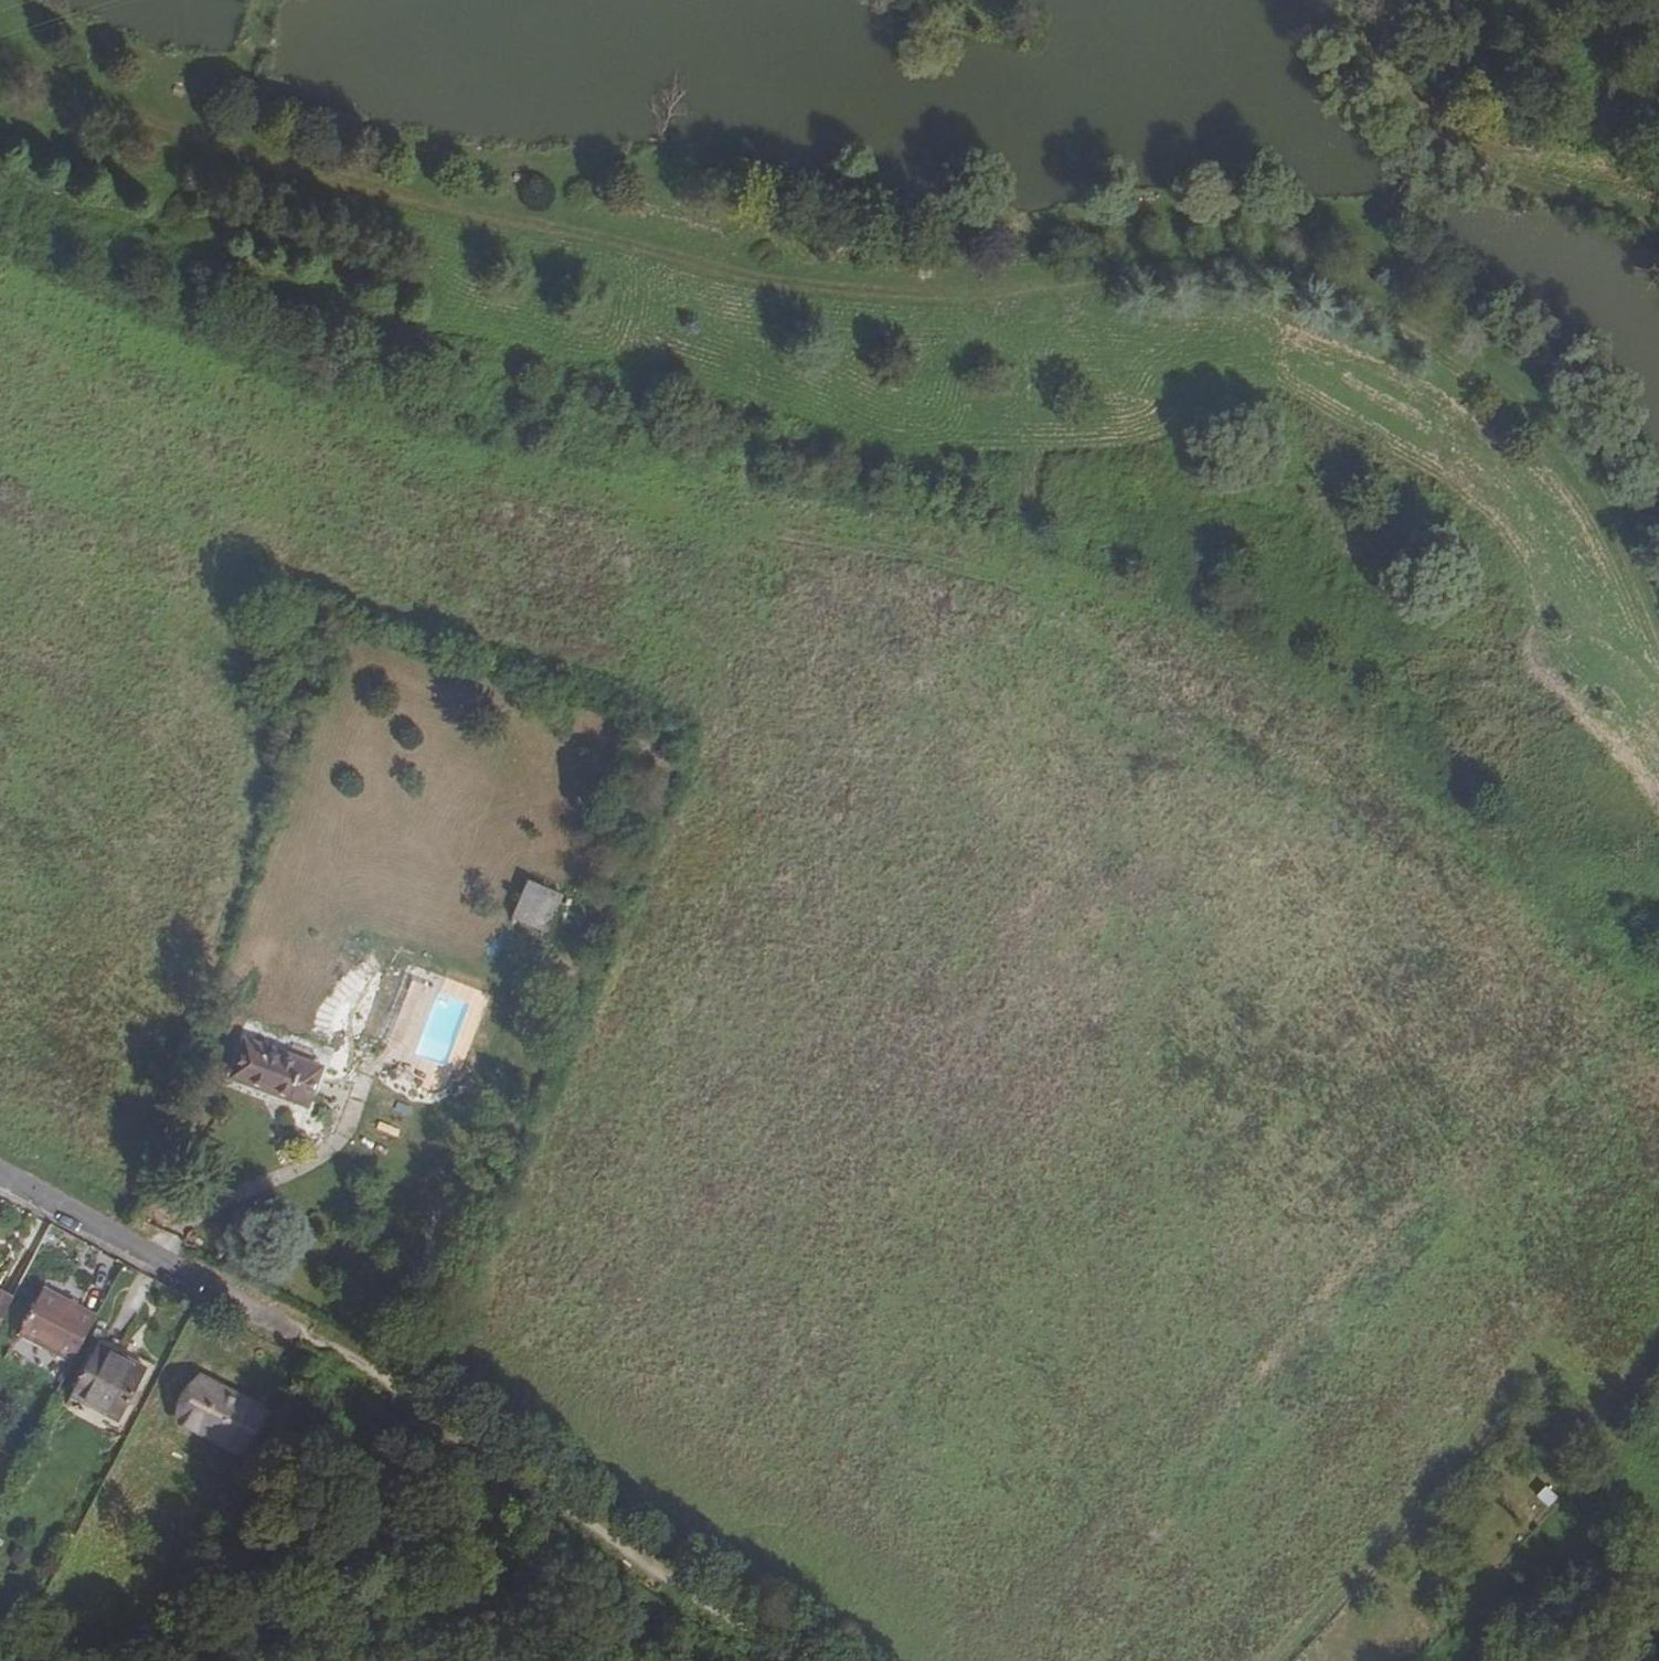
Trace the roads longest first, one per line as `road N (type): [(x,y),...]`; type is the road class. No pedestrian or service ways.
road 1 (residential): [(162,1272),(0,1186)]

